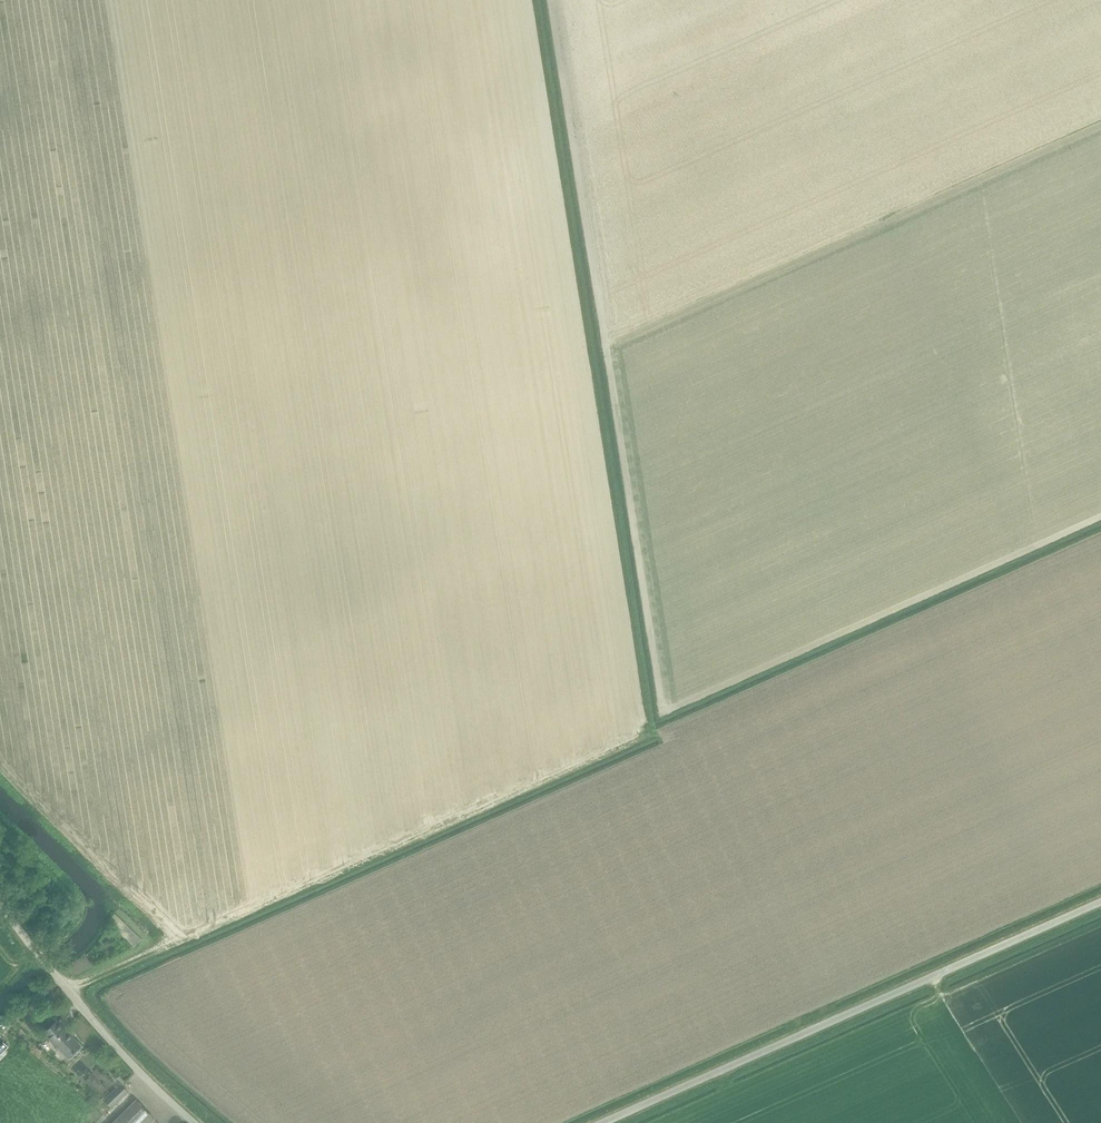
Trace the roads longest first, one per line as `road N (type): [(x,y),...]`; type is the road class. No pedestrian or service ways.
road 1 (unclassified): [(604,1122),(1100,902)]
road 2 (unclassified): [(194,1122),(98,1026),(0,906)]

